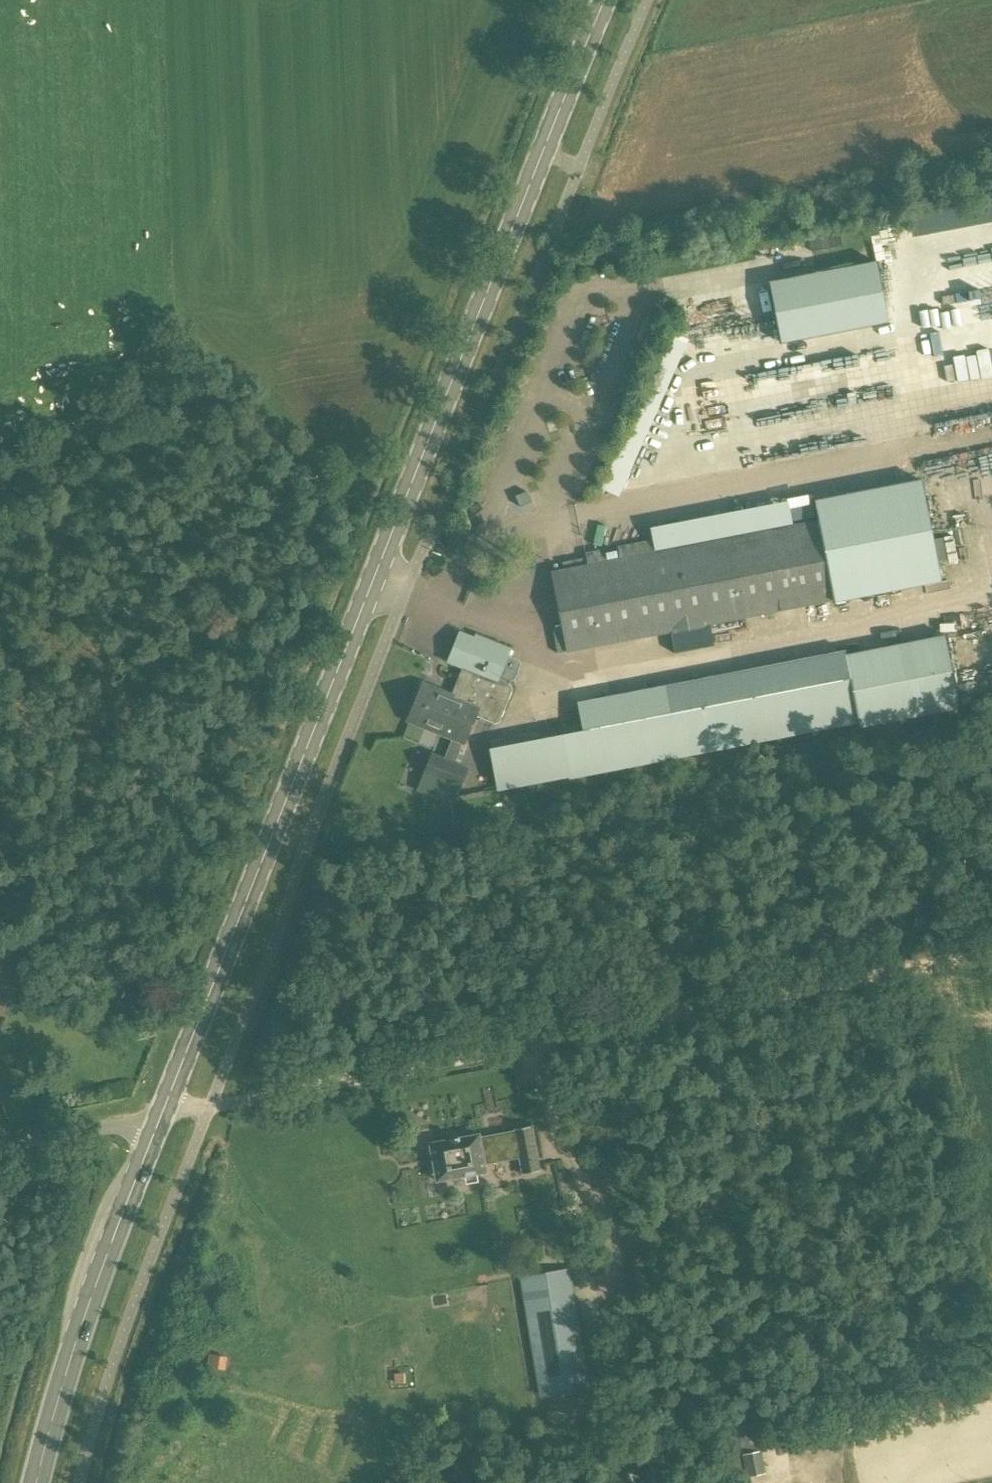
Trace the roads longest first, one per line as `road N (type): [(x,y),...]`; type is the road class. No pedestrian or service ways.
road 1 (primary): [(168,1098),(605,0)]
road 2 (track): [(303,1089),(991,950)]
road 3 (primary): [(37,1482),(96,1284),(155,1134)]
road 4 (unclassified): [(168,1098),(210,1108),(303,1089)]
road 5 (track): [(0,1148),(132,1125)]

